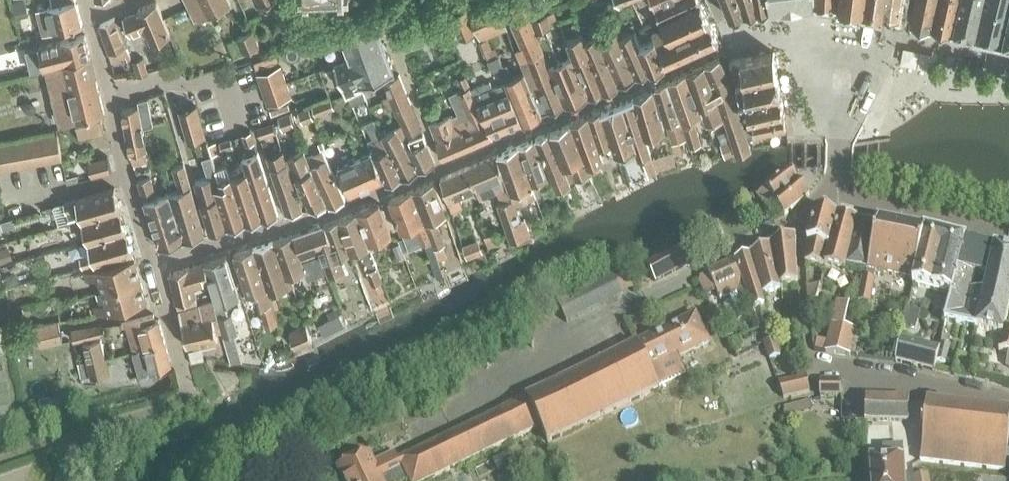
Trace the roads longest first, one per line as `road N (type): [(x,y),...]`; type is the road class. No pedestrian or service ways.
road 1 (residential): [(0,466),(190,398),(89,17)]
road 2 (residential): [(1008,400),(808,357)]
road 3 (residential): [(830,43),(860,47),(902,36),(1008,56)]
road 4 (residential): [(1008,237),(837,190)]
road 5 (residential): [(694,269),(837,190)]
road 6 (residential): [(837,190),(830,43)]
road 7 (residential): [(711,0),(731,42),(830,43)]

